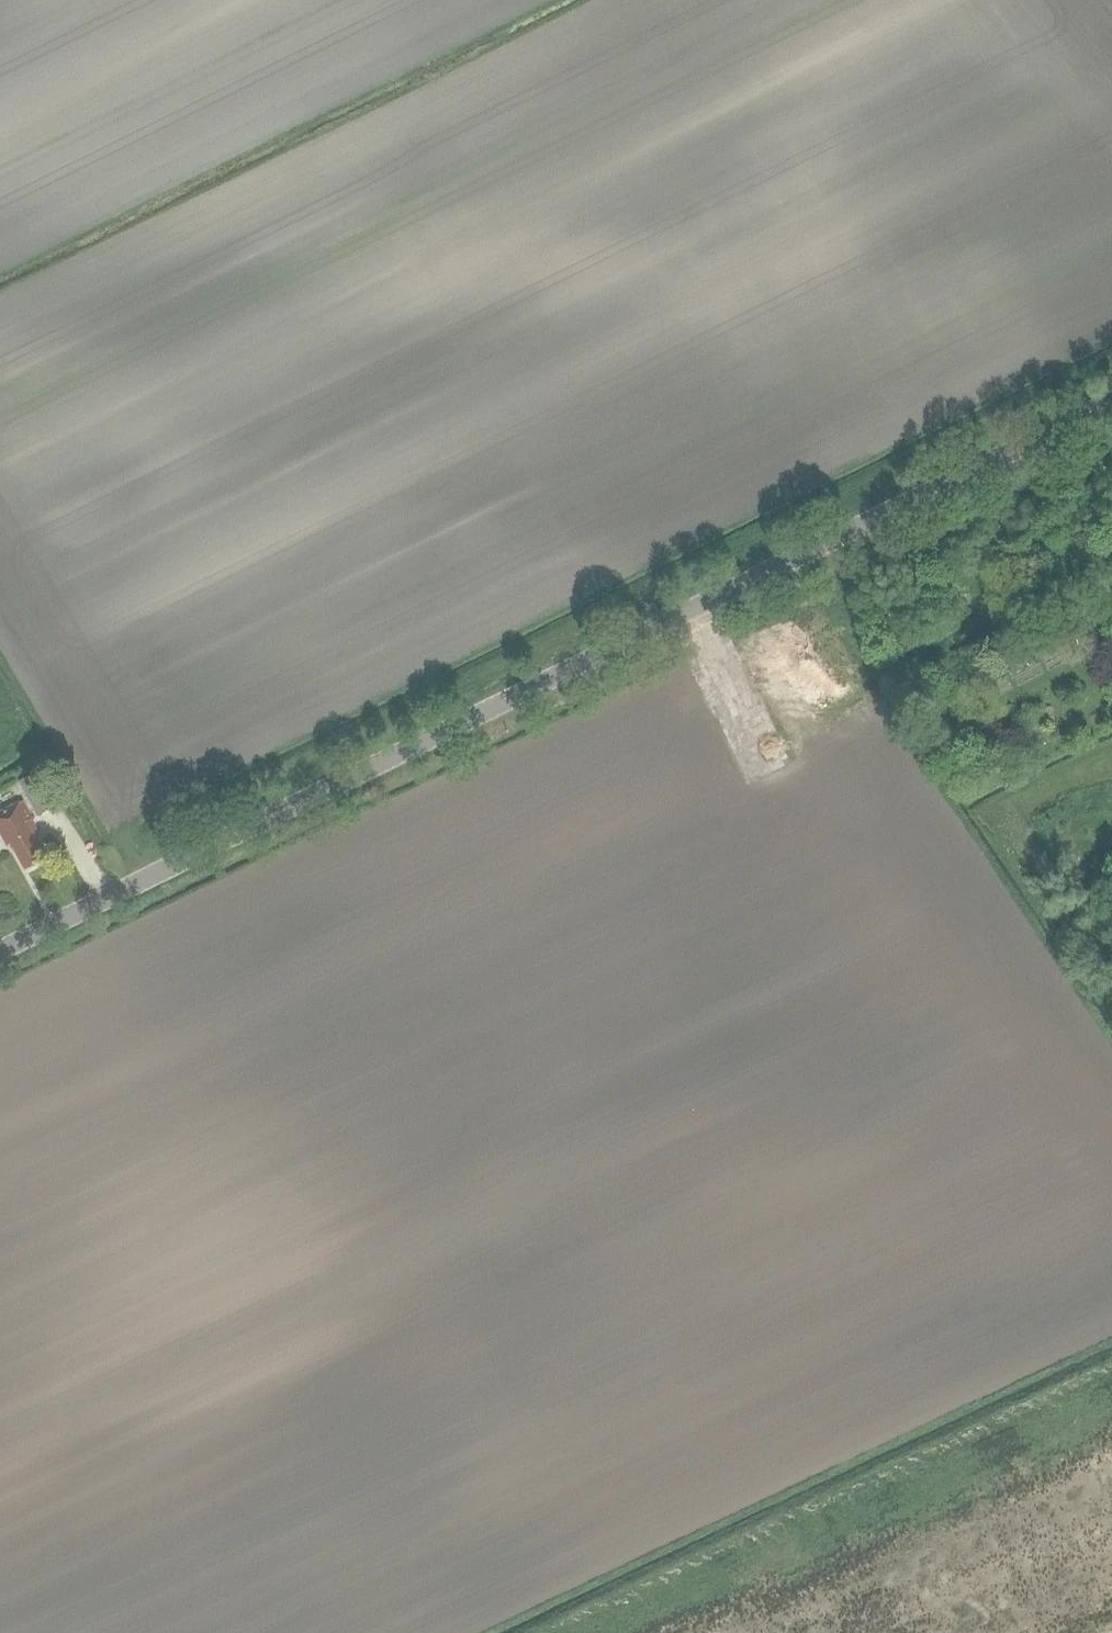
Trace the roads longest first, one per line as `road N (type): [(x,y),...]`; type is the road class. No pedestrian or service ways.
road 1 (tertiary): [(0,948),(1111,405)]

